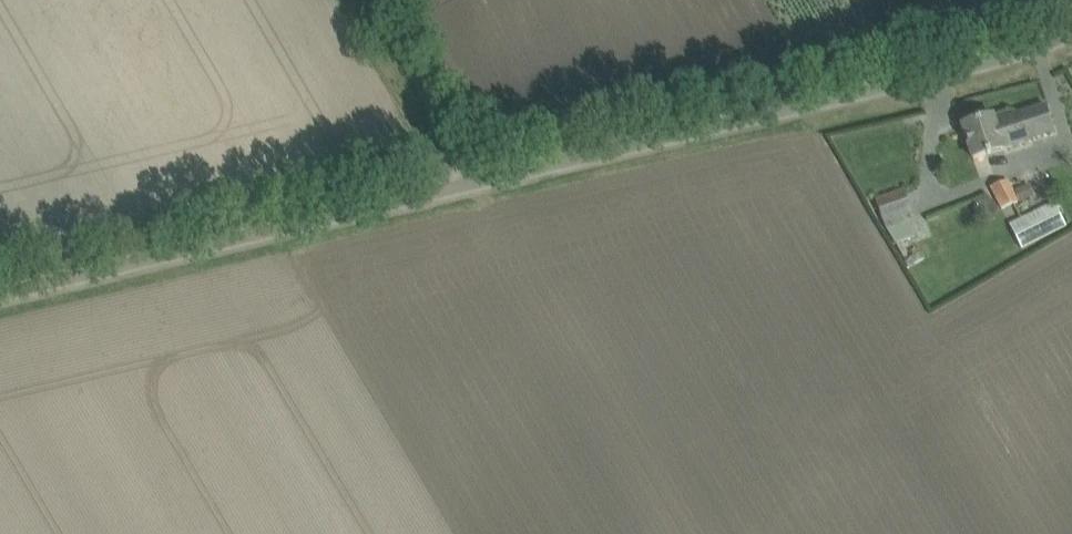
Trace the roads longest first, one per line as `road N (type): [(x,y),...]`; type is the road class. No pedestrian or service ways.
road 1 (unclassified): [(0,291),(1071,28)]

